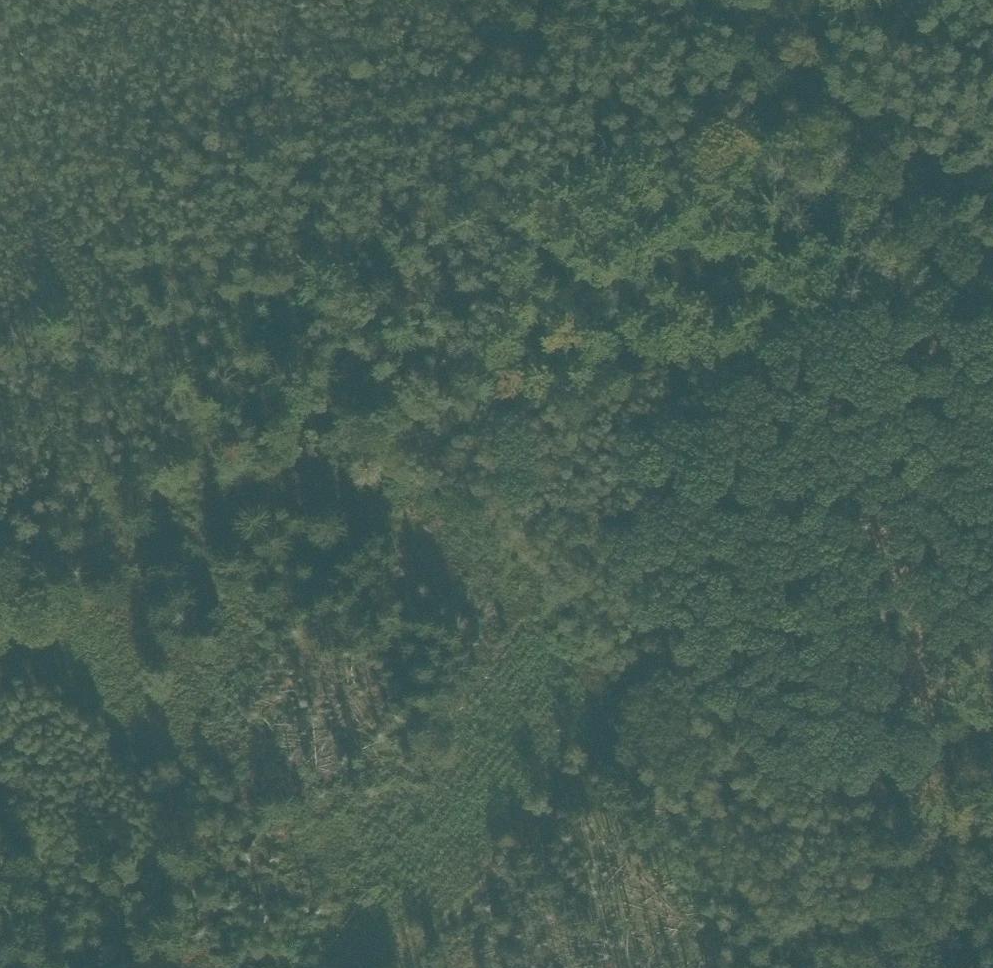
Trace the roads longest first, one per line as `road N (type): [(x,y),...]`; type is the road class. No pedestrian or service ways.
road 1 (track): [(726,0),(992,283)]

